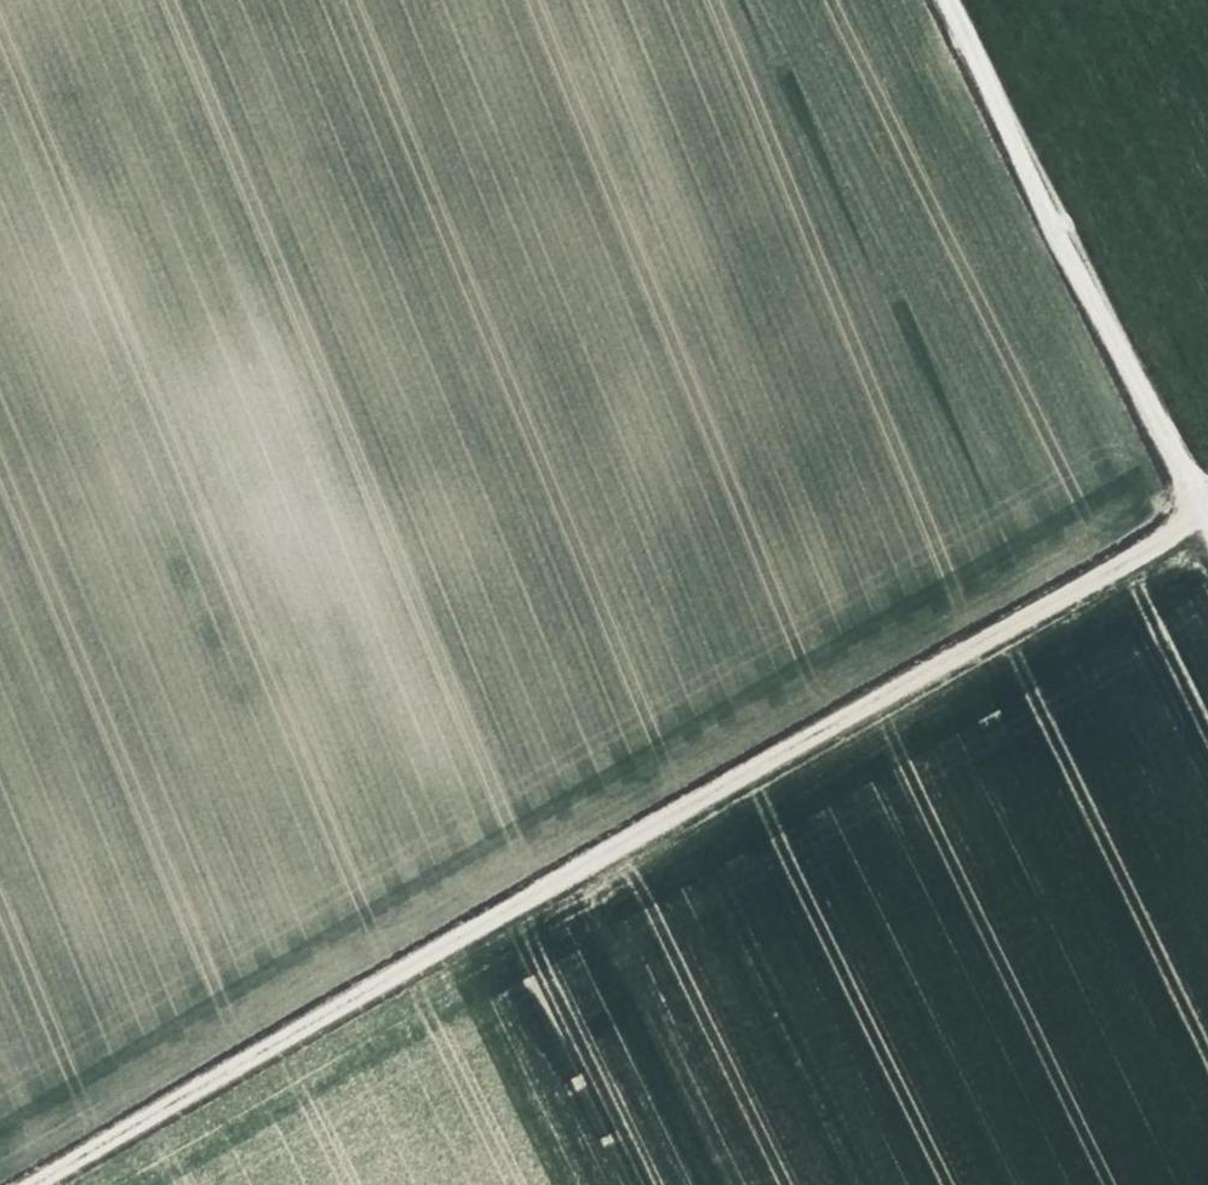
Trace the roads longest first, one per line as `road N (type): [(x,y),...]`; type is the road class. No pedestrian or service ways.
road 1 (track): [(1207,522),(48,1184)]
road 2 (track): [(947,0),(1207,522)]

